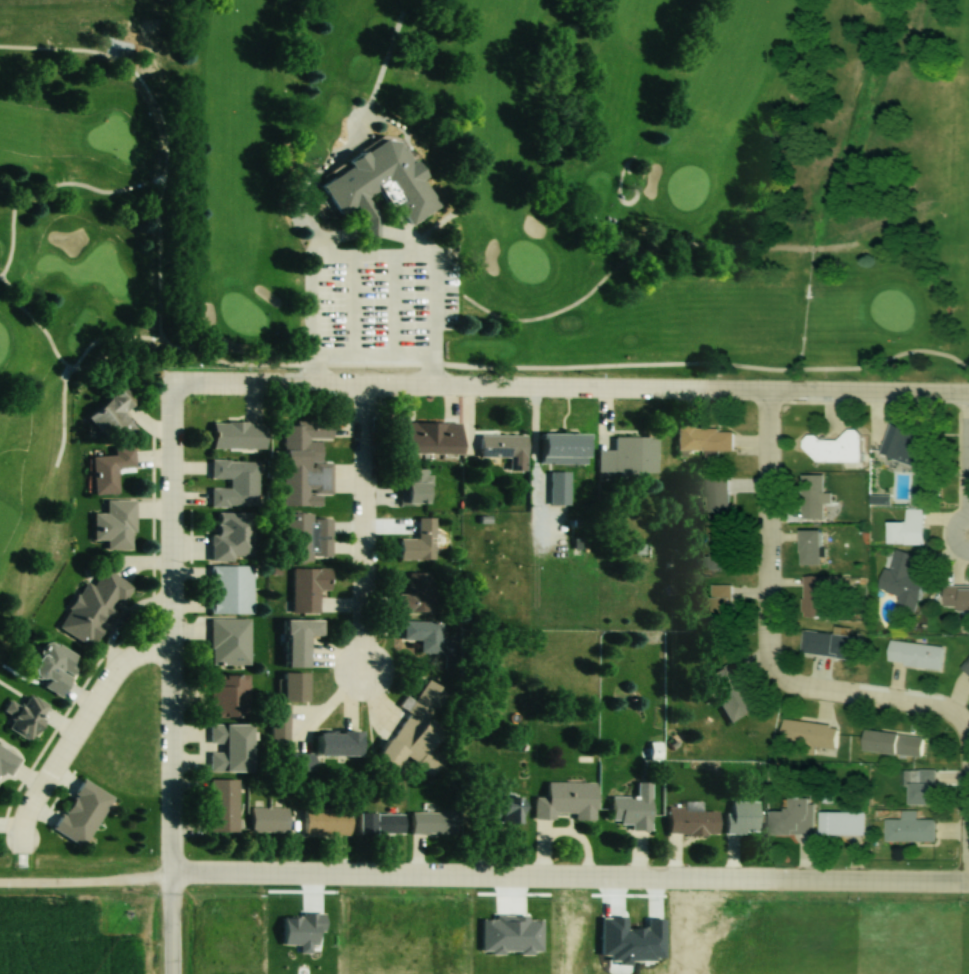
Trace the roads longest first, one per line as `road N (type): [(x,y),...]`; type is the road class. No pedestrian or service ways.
road 1 (tertiary): [(178,877),(968,886)]
road 2 (residential): [(968,394),(178,387)]
road 3 (residential): [(966,886),(963,761),(954,725),(922,706),(801,691),(762,661),(760,394)]
road 4 (residential): [(178,877),(167,655),(167,404),(178,387)]
road 5 (residential): [(361,389),(362,669)]
road 6 (residential): [(167,655),(116,665),(29,809),(26,835)]
road 7 (residential): [(0,873),(178,877)]

